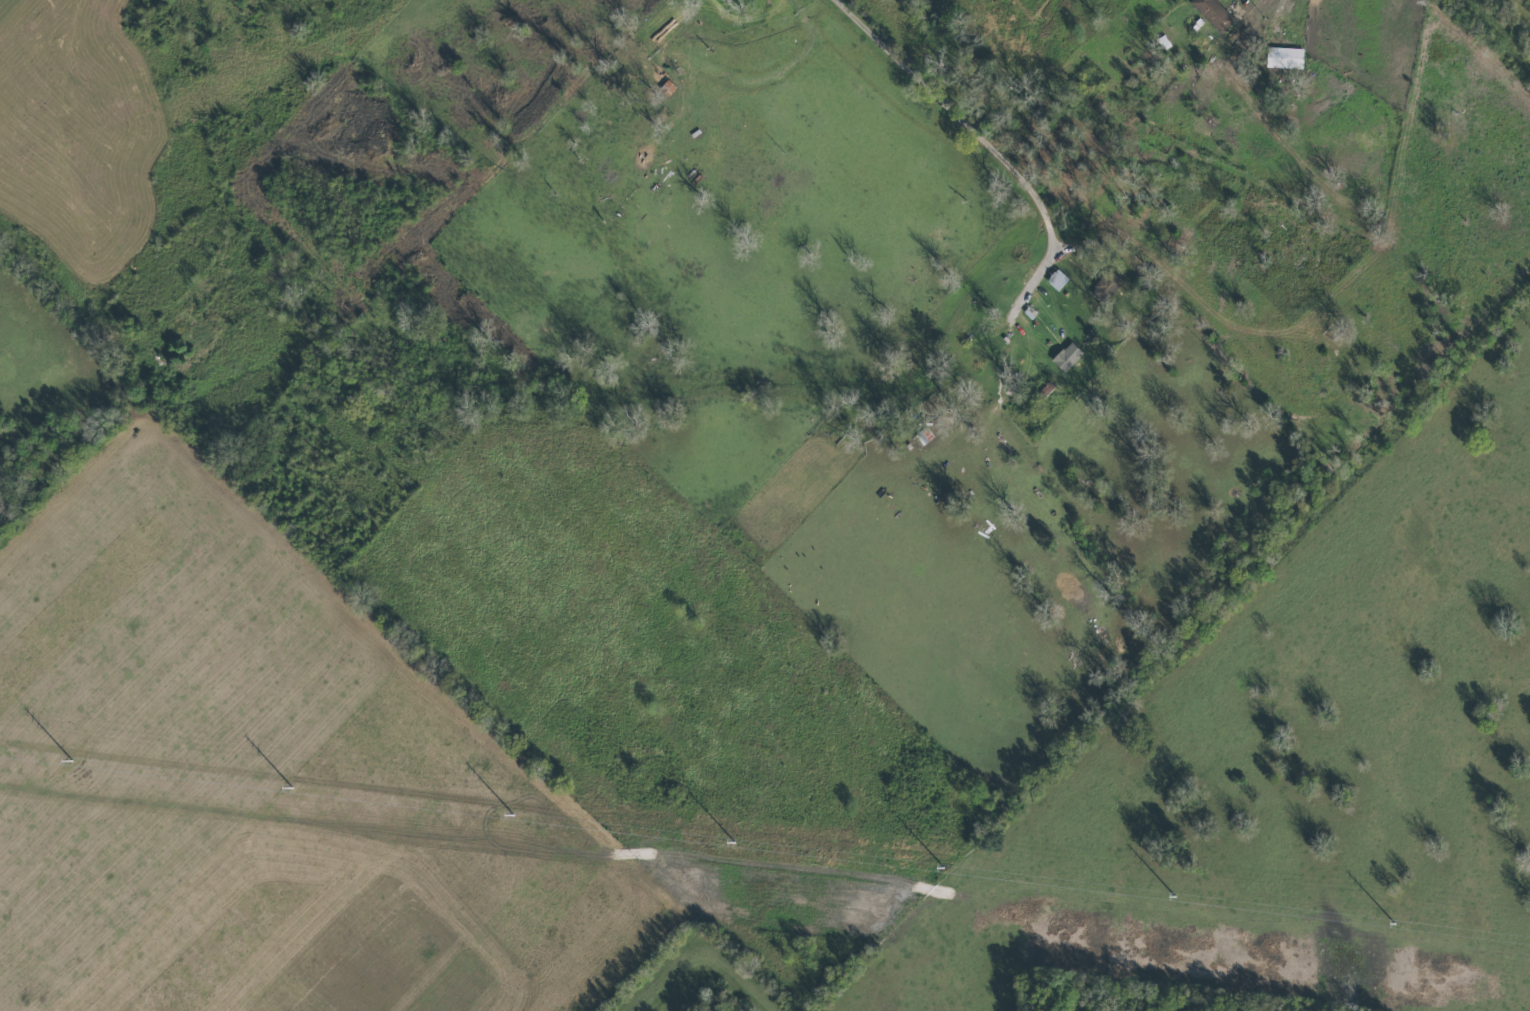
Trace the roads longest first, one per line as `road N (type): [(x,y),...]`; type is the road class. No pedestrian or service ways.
road 1 (residential): [(0,228),(111,335),(134,341),(233,260),(232,242),(94,92),(97,57),(134,22),(141,0)]
road 2 (residential): [(974,147),(1035,204),(1046,226),(1040,262),(988,307),(982,323),(988,368),(1007,398)]
road 3 (residential): [(814,0),(974,147)]

